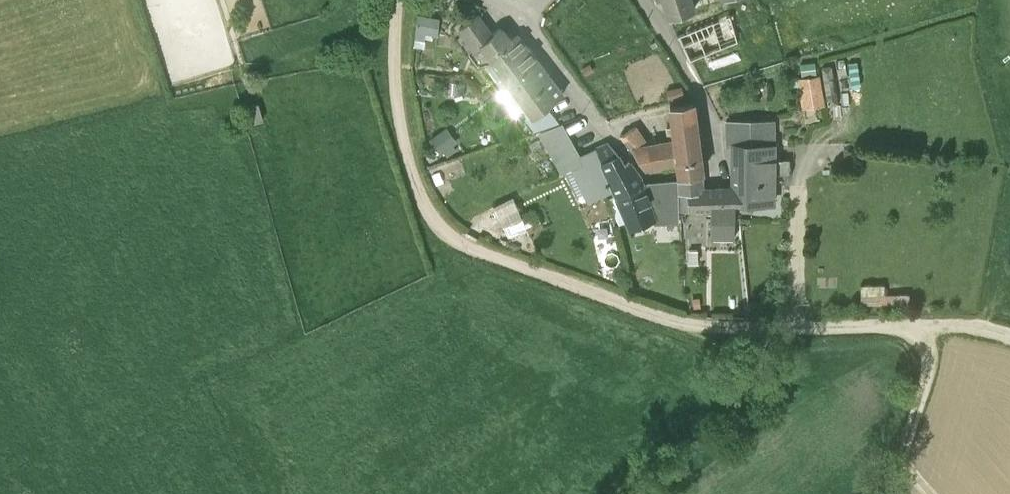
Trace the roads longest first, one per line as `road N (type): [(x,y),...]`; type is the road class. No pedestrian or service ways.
road 1 (track): [(397,0),(399,124),(427,210),(448,235),(668,320),(751,329),(927,325)]
road 2 (track): [(927,325),(894,493)]

